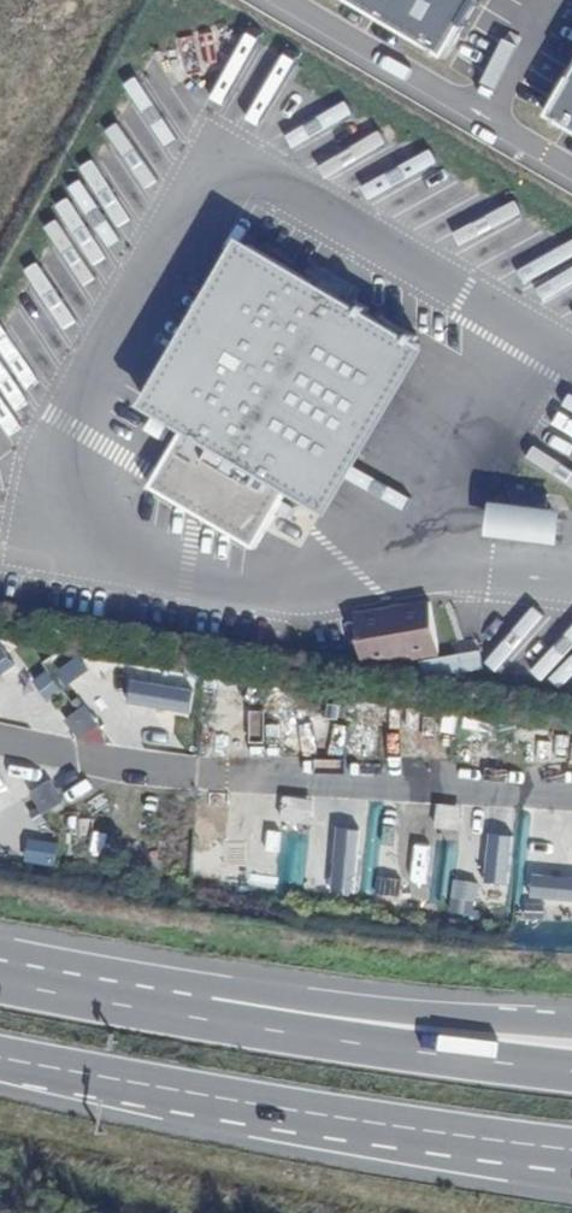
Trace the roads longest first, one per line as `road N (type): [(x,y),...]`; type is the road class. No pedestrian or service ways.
road 1 (trunk): [(0,1062),(510,1158)]
road 2 (trunk): [(571,1029),(296,1000),(224,1026)]
road 3 (trunk): [(571,1072),(224,1026)]
road 4 (trunk): [(224,1026),(0,980)]

